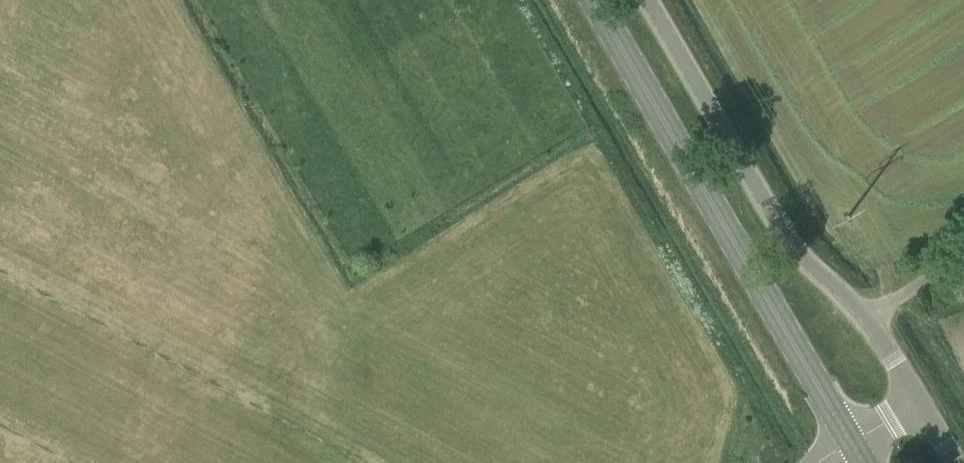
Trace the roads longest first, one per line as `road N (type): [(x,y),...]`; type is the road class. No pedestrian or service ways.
road 1 (primary): [(849,440),(594,0)]
road 2 (unclassified): [(915,400),(861,318),(780,230),(645,0)]

